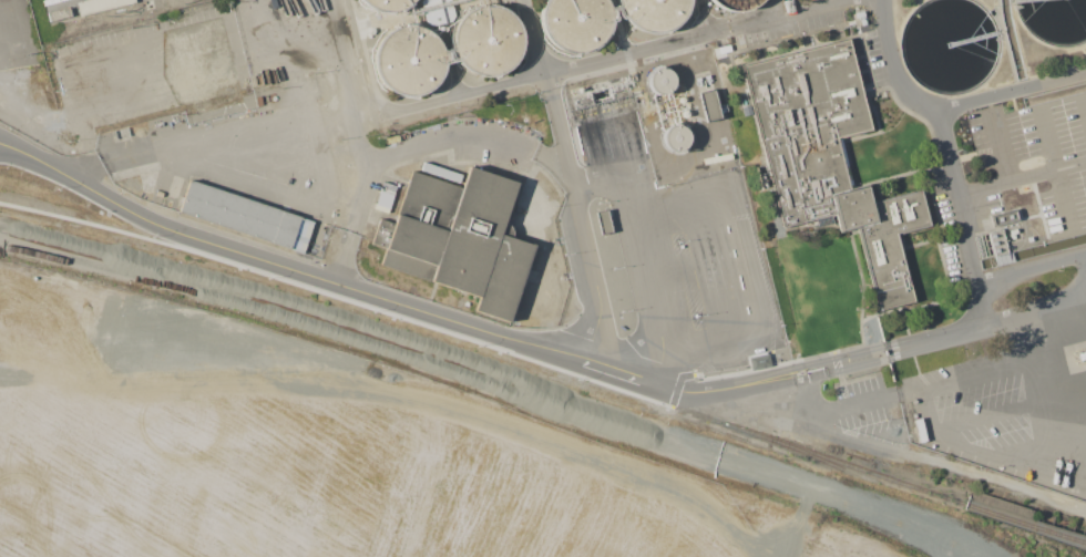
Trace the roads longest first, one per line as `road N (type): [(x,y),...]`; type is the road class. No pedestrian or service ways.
road 1 (residential): [(0,143),(156,225),(647,383)]
road 2 (track): [(940,462),(1085,513)]

